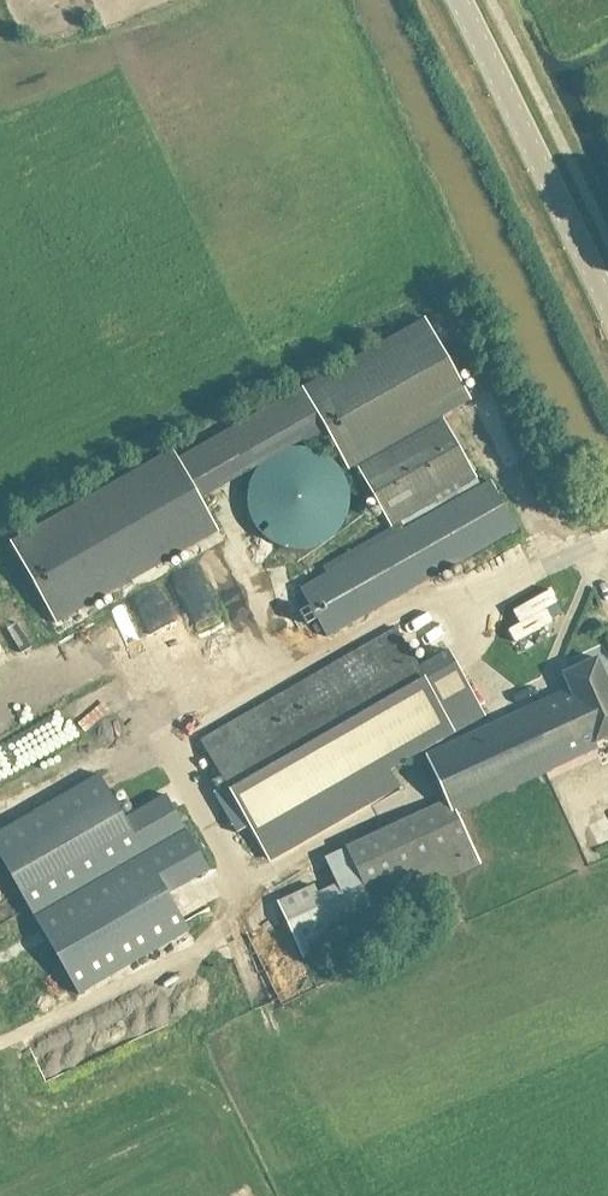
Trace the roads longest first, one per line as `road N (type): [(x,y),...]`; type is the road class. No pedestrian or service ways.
road 1 (tertiary): [(607,326),(443,0)]

